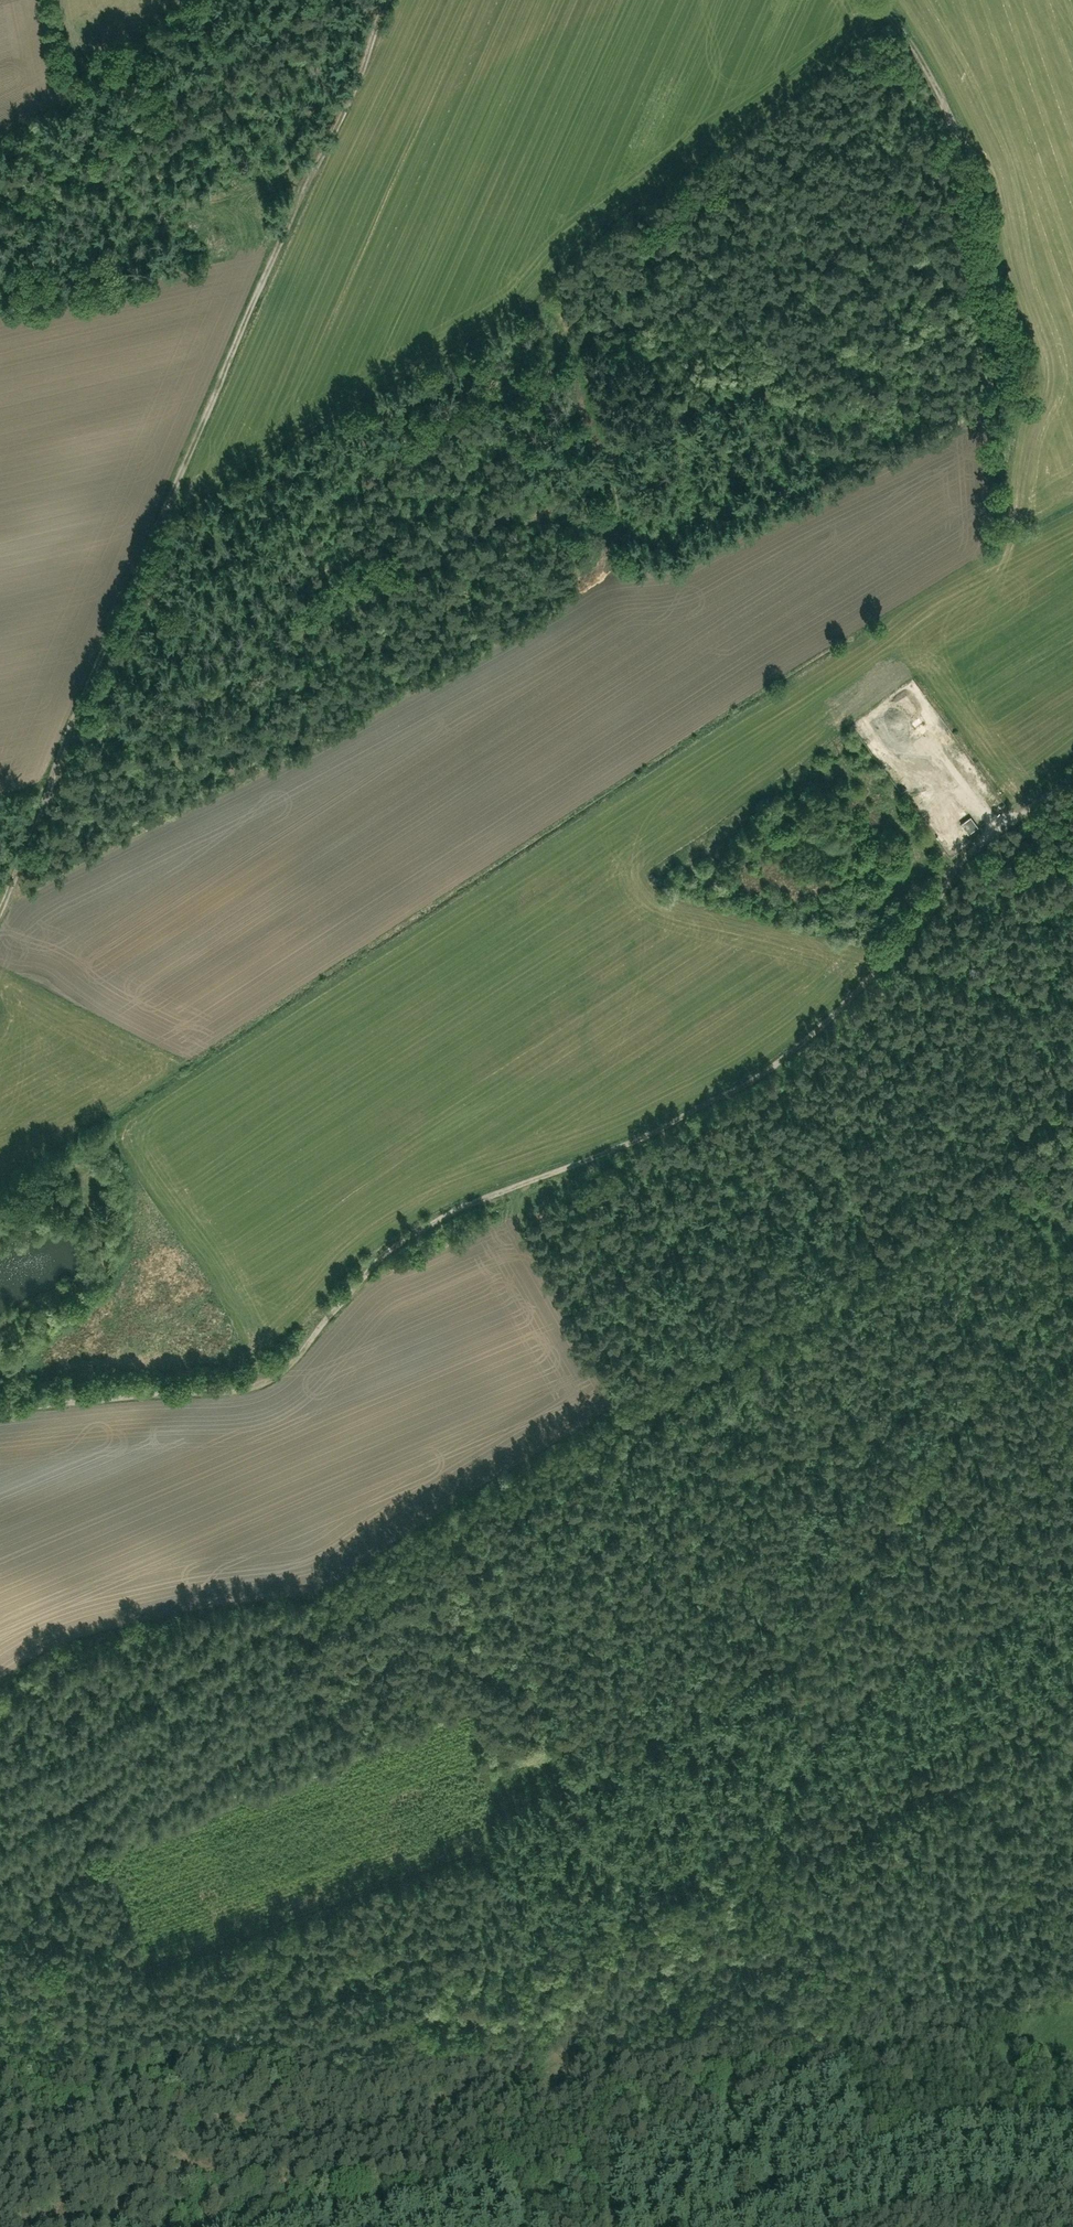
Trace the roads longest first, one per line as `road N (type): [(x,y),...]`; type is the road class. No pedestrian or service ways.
road 1 (track): [(1072,773),(955,868),(890,962),(797,1049),(655,1137),(462,1210),(389,1250),(285,1367),(255,1388),(115,1393),(0,1410)]
road 2 (track): [(725,2226),(816,2196),(879,2154),(995,2138),(1072,2139)]

